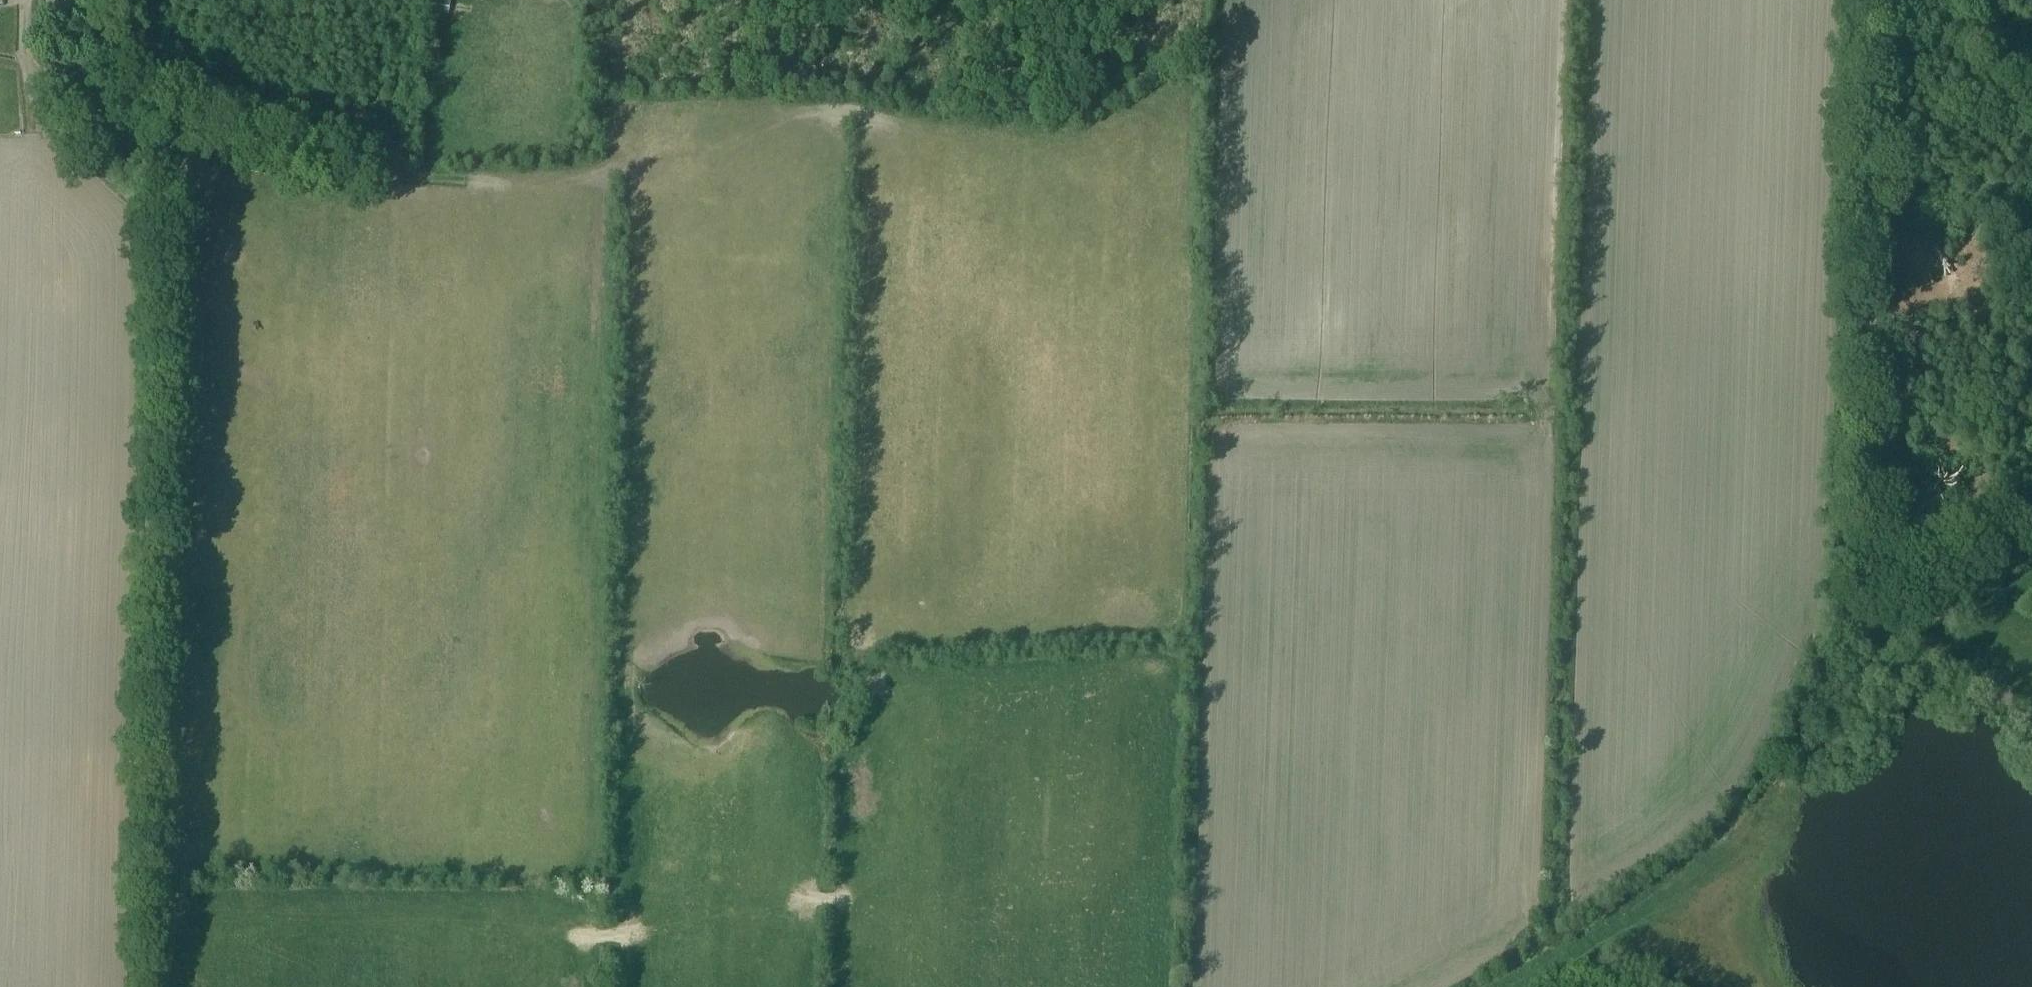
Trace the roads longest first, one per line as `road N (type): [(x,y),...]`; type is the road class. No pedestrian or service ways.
road 1 (track): [(144,986),(180,214),(166,187),(34,115),(28,0)]

